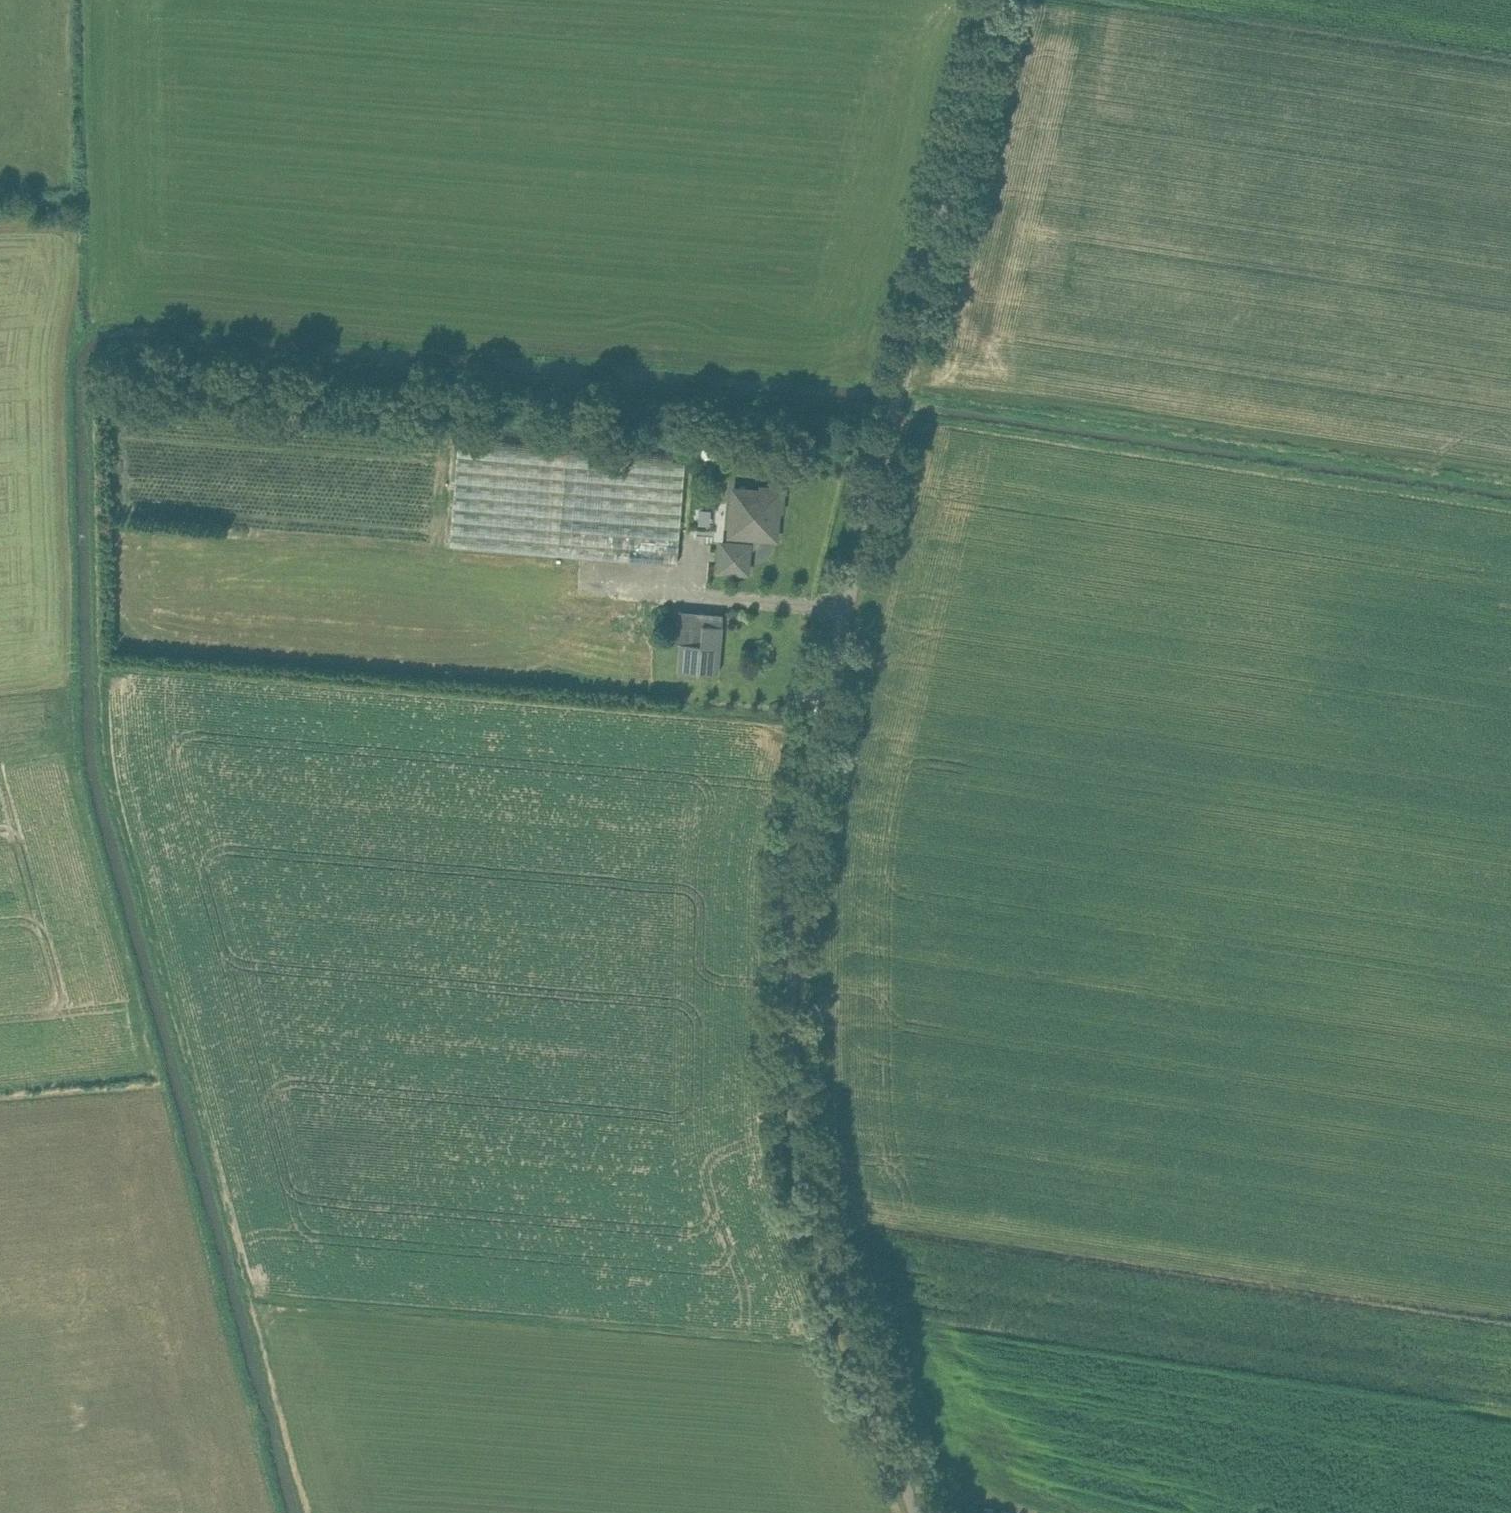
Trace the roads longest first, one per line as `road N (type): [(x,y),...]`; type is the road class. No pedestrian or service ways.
road 1 (unclassified): [(919,1512),(807,1155),(796,1062),(804,848),(818,754),(998,0)]

